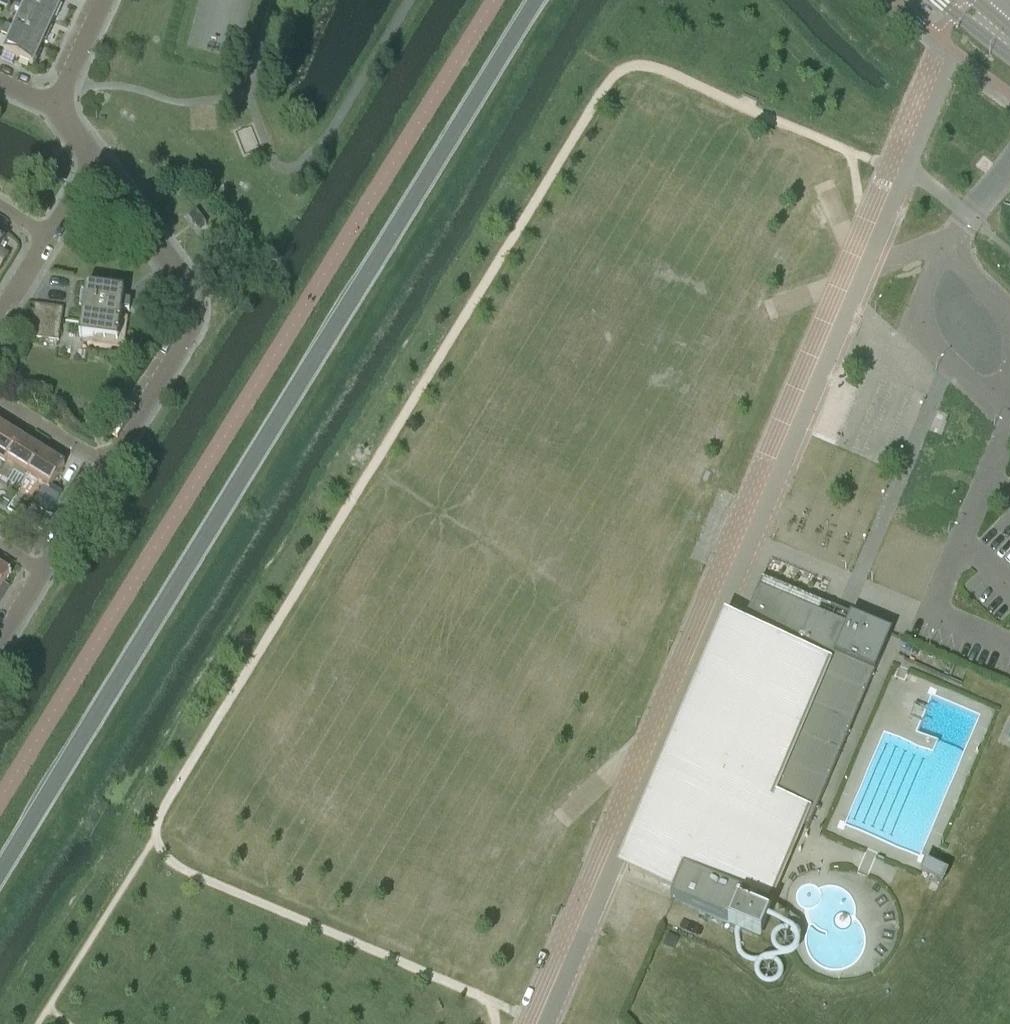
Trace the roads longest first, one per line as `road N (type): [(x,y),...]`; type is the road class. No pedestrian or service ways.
road 1 (tertiary): [(0,871),(540,0)]
road 2 (unclassified): [(107,465),(205,308),(94,159)]
road 3 (unclassified): [(39,574),(107,465)]
road 4 (unclassified): [(107,465),(0,400)]

